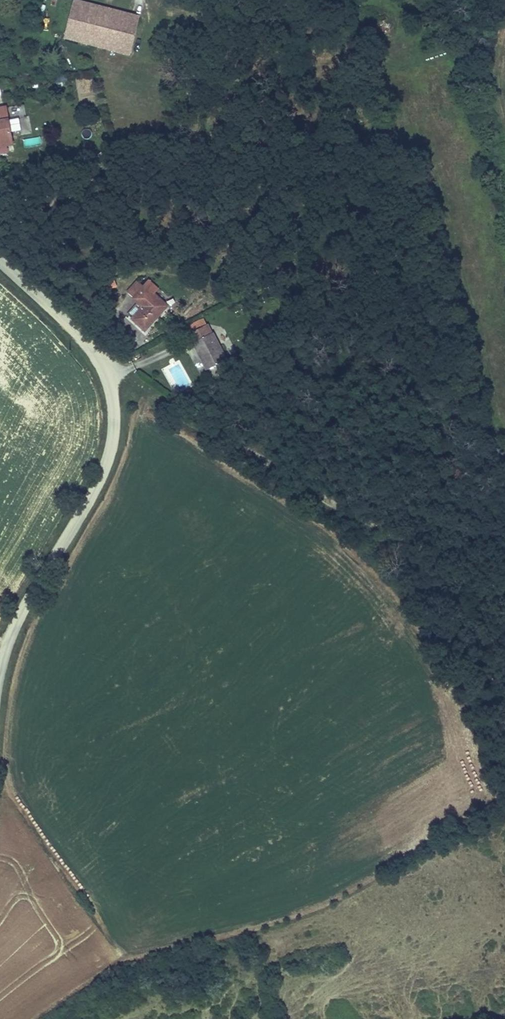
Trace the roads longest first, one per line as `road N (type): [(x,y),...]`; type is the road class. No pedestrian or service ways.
road 1 (tertiary): [(0,260),(99,358),(114,426),(105,467),(26,604),(0,674)]
road 2 (track): [(504,568),(394,531),(135,385),(109,381)]

